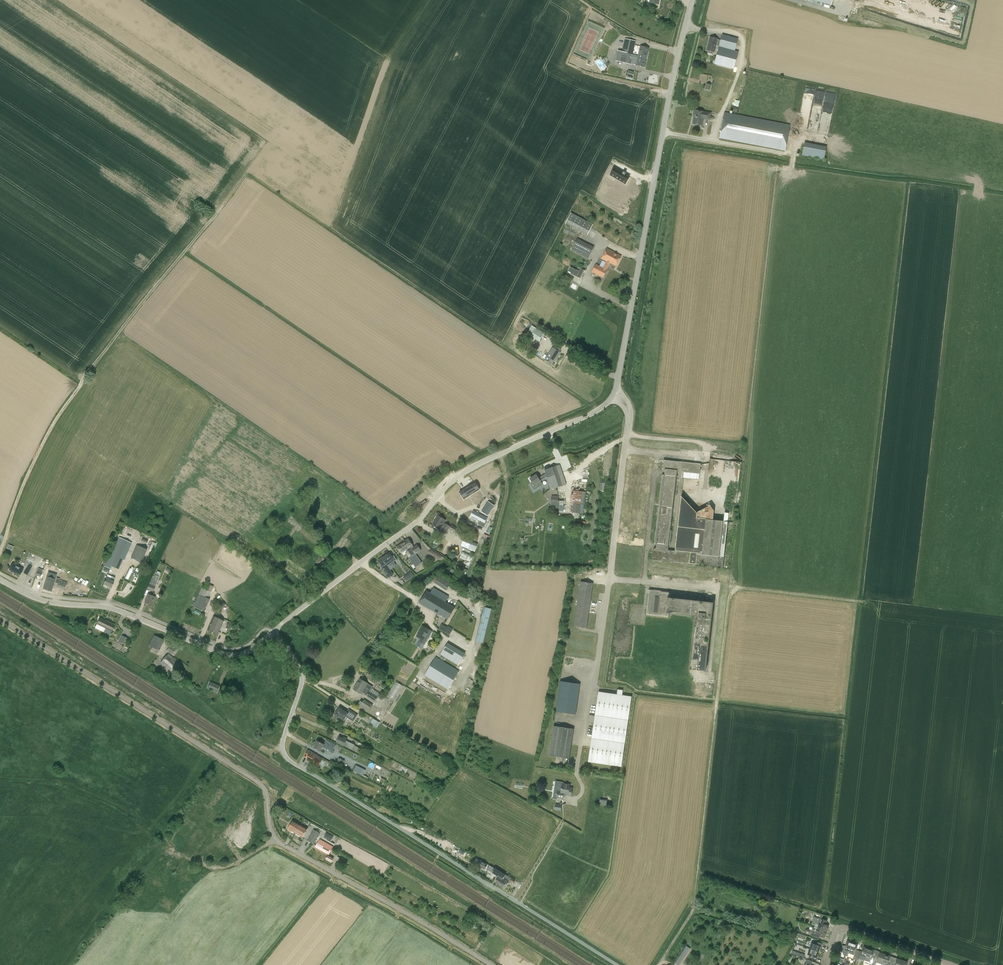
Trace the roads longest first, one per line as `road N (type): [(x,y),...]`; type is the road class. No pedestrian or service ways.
road 1 (motorway): [(458,61),(374,308),(249,762),(167,964)]
road 2 (motorway): [(183,964),(261,770),(345,452),(444,140)]
road 3 (unclassified): [(491,964),(284,845),(272,832),(258,782),(0,619)]
road 4 (track): [(659,964),(694,905),(734,588),(743,459),(707,445)]
road 5 (track): [(0,551),(51,426),(214,216)]
road 6 (unclassified): [(616,389),(693,0)]
road 7 (unclassified): [(617,964),(287,759)]
road 8 (unclassified): [(361,563),(465,471),(609,399)]
road 9 (track): [(411,441),(307,633),(302,679),(323,690)]
road 10 (unclassified): [(625,449),(595,687)]
road 11 (unclassified): [(208,649),(112,608),(43,600),(0,580)]
road 12 (unclassified): [(287,759),(314,714),(352,570),(361,563)]
road 13 (track): [(375,134),(408,89),(488,115),(525,94)]
road 14 (residential): [(830,964),(843,927),(953,964)]
road 15 (motorway): [(444,140),(511,0)]
road 16 (unclassified): [(287,759),(205,707),(208,649)]
road 17 (motorway): [(444,140),(496,0)]
road 18 (track): [(718,590),(861,601)]

